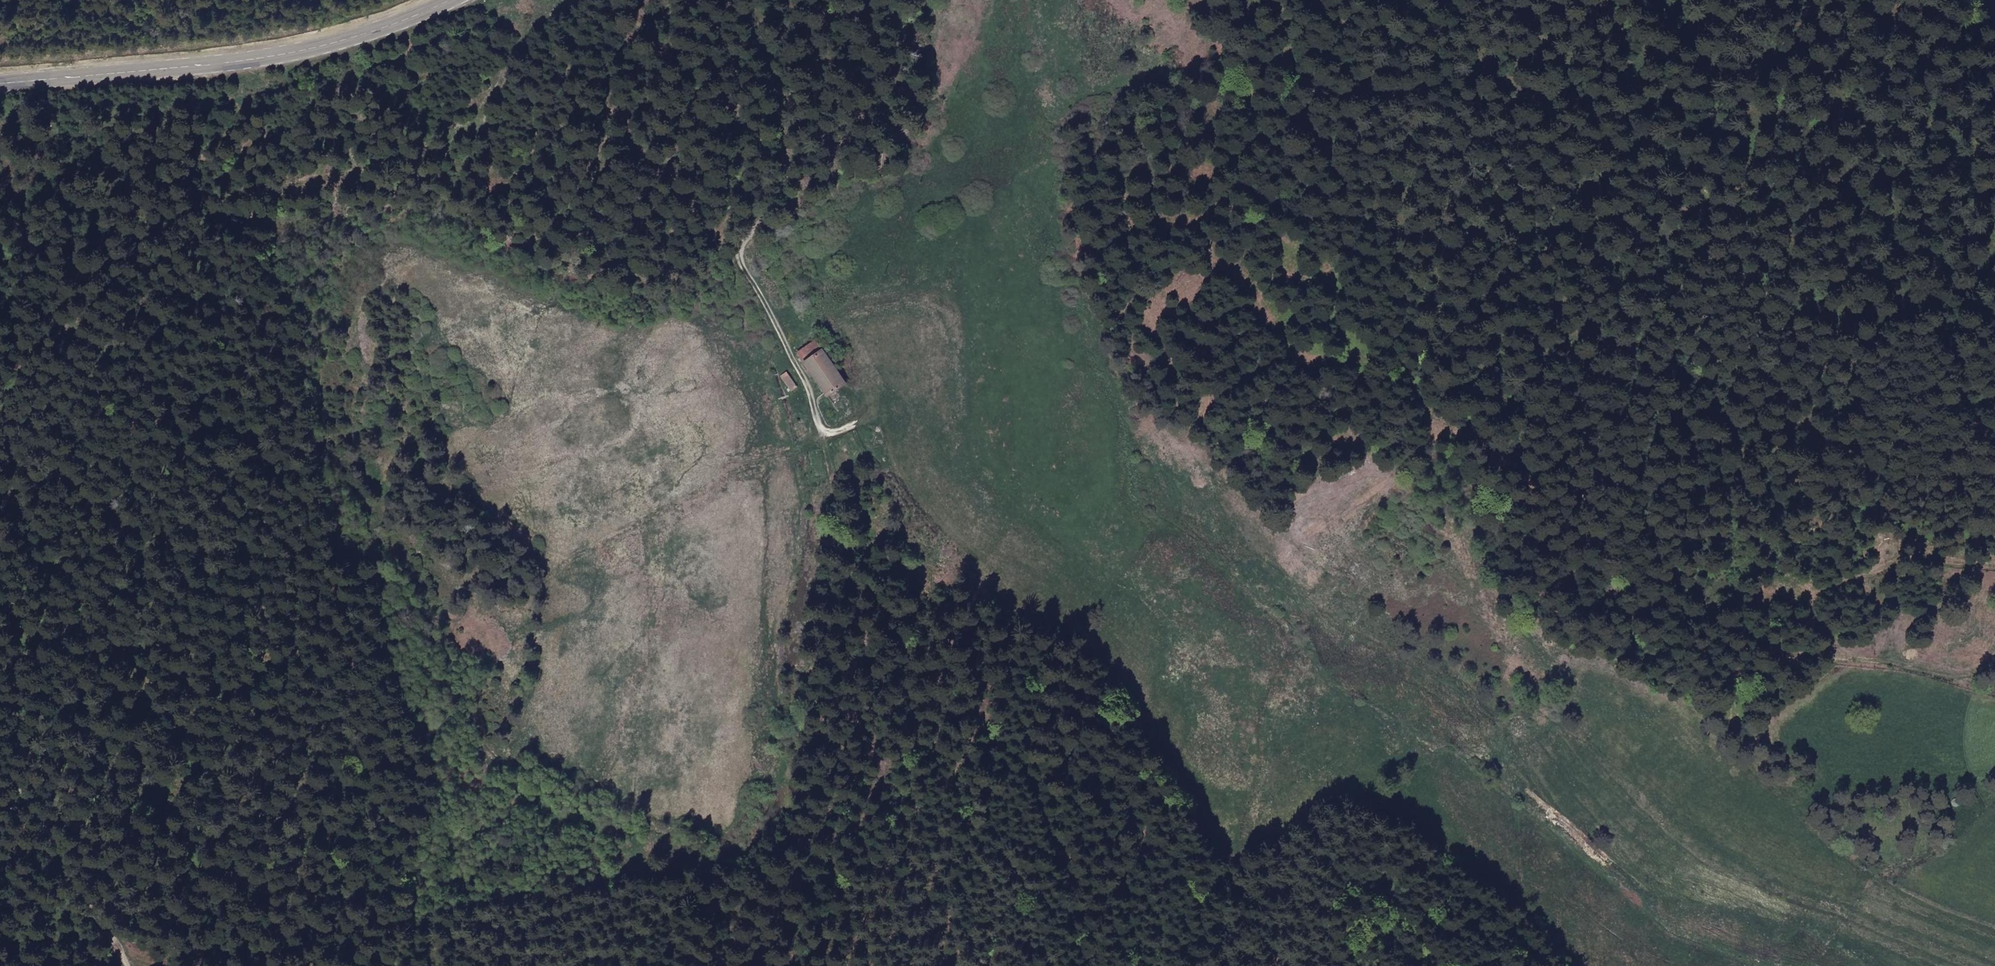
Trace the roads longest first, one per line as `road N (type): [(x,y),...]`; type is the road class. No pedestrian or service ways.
road 1 (track): [(727,0),(749,29),(786,160),(769,220),(738,248),(738,273),(819,408),(879,687),(959,965)]
road 2 (track): [(1994,450),(1885,361),(1739,268),(1631,172),(1524,0)]
road 3 (secondary): [(441,0),(322,44),(0,81)]
road 4 (track): [(0,803),(104,965)]

